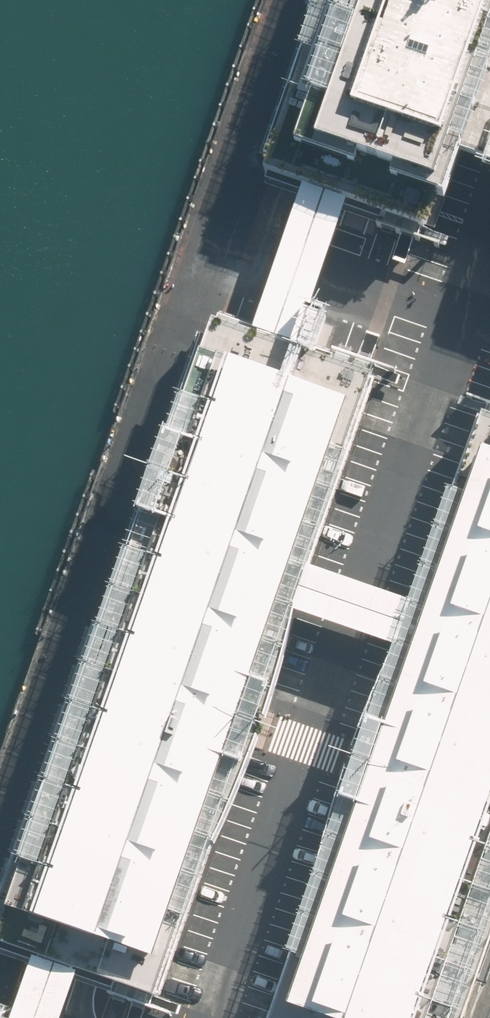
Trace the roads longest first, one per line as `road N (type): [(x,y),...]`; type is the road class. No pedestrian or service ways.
road 1 (residential): [(220,1017),(489,233)]

